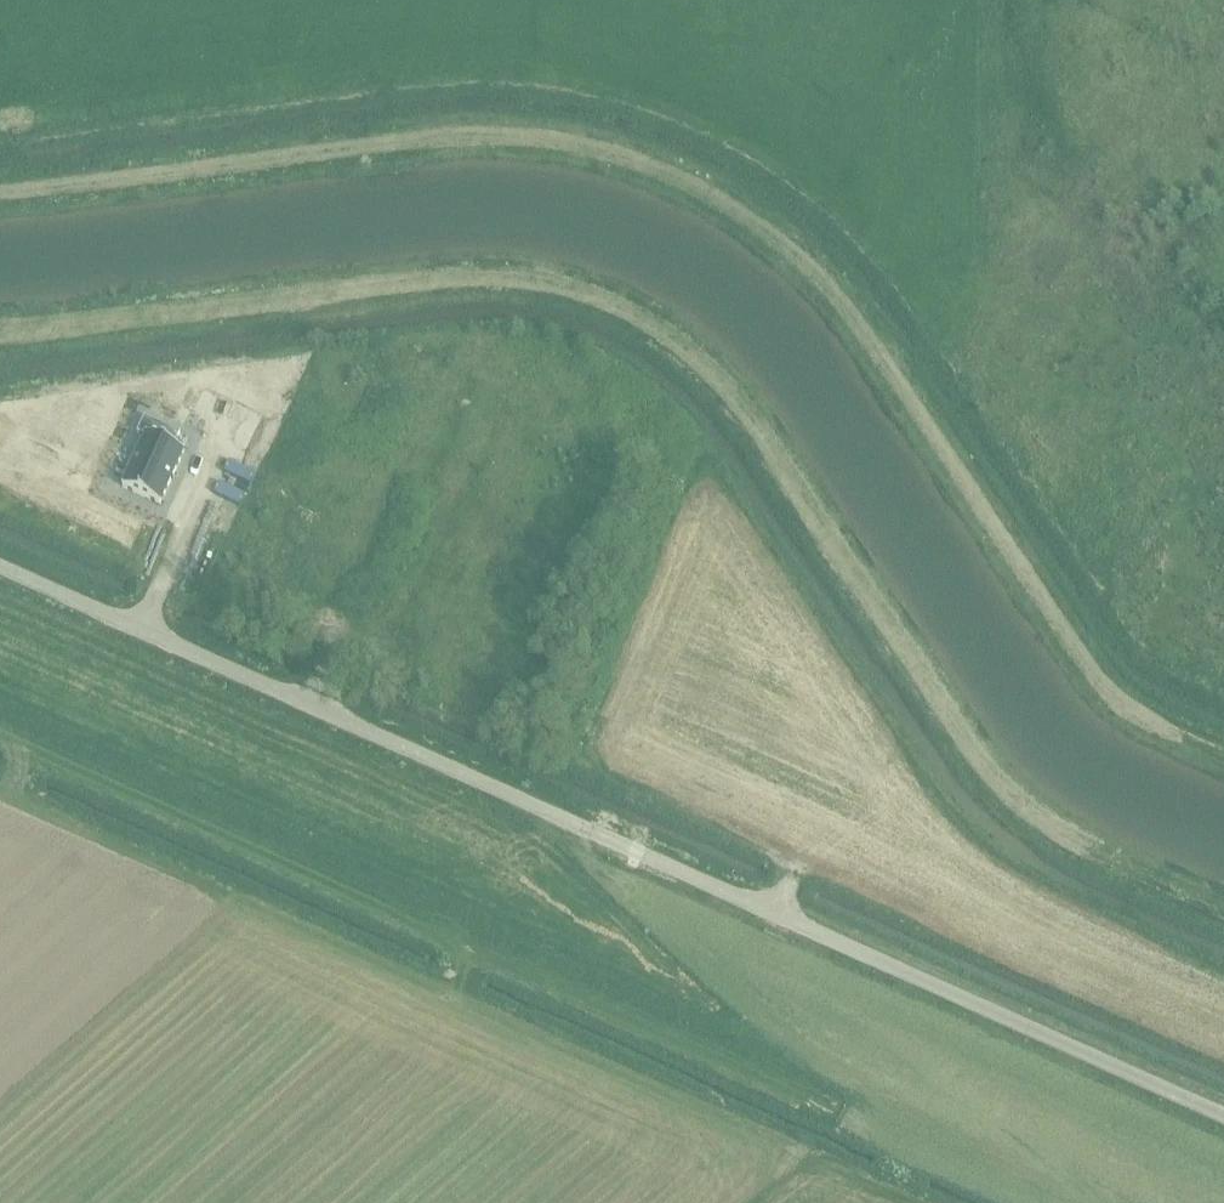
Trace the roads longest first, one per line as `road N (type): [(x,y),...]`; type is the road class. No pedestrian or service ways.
road 1 (unclassified): [(1223,1110),(0,561)]
road 2 (track): [(893,1185),(881,1125),(0,736)]
road 3 (track): [(772,908),(801,953),(1091,1202)]

